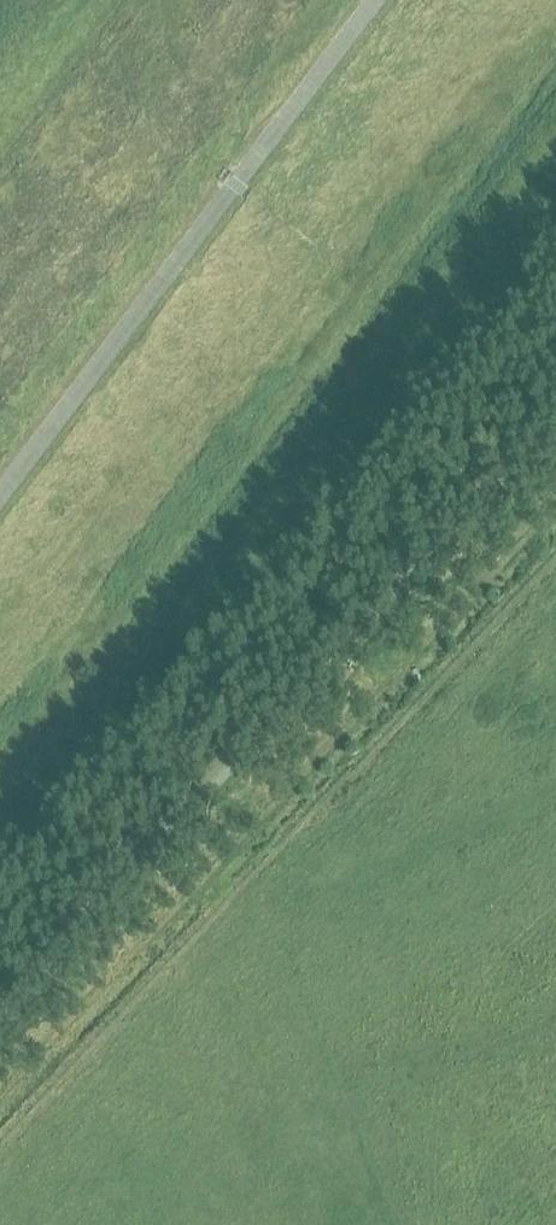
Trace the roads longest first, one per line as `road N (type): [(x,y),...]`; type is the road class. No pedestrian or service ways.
road 1 (unclassified): [(0,1012),(555,420)]
road 2 (unclassified): [(0,512),(387,0)]

